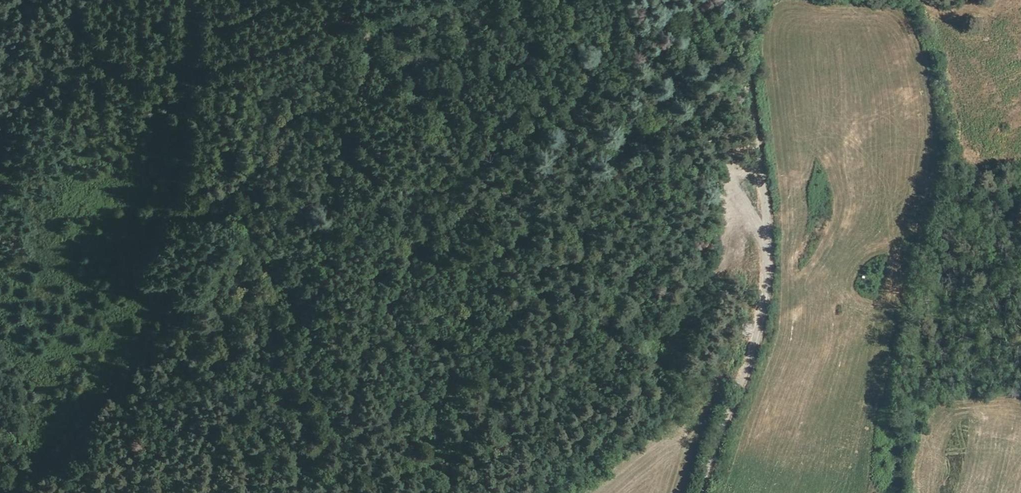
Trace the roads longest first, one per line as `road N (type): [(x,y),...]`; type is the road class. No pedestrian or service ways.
road 1 (track): [(704,492),(765,306),(763,84),(751,0)]

